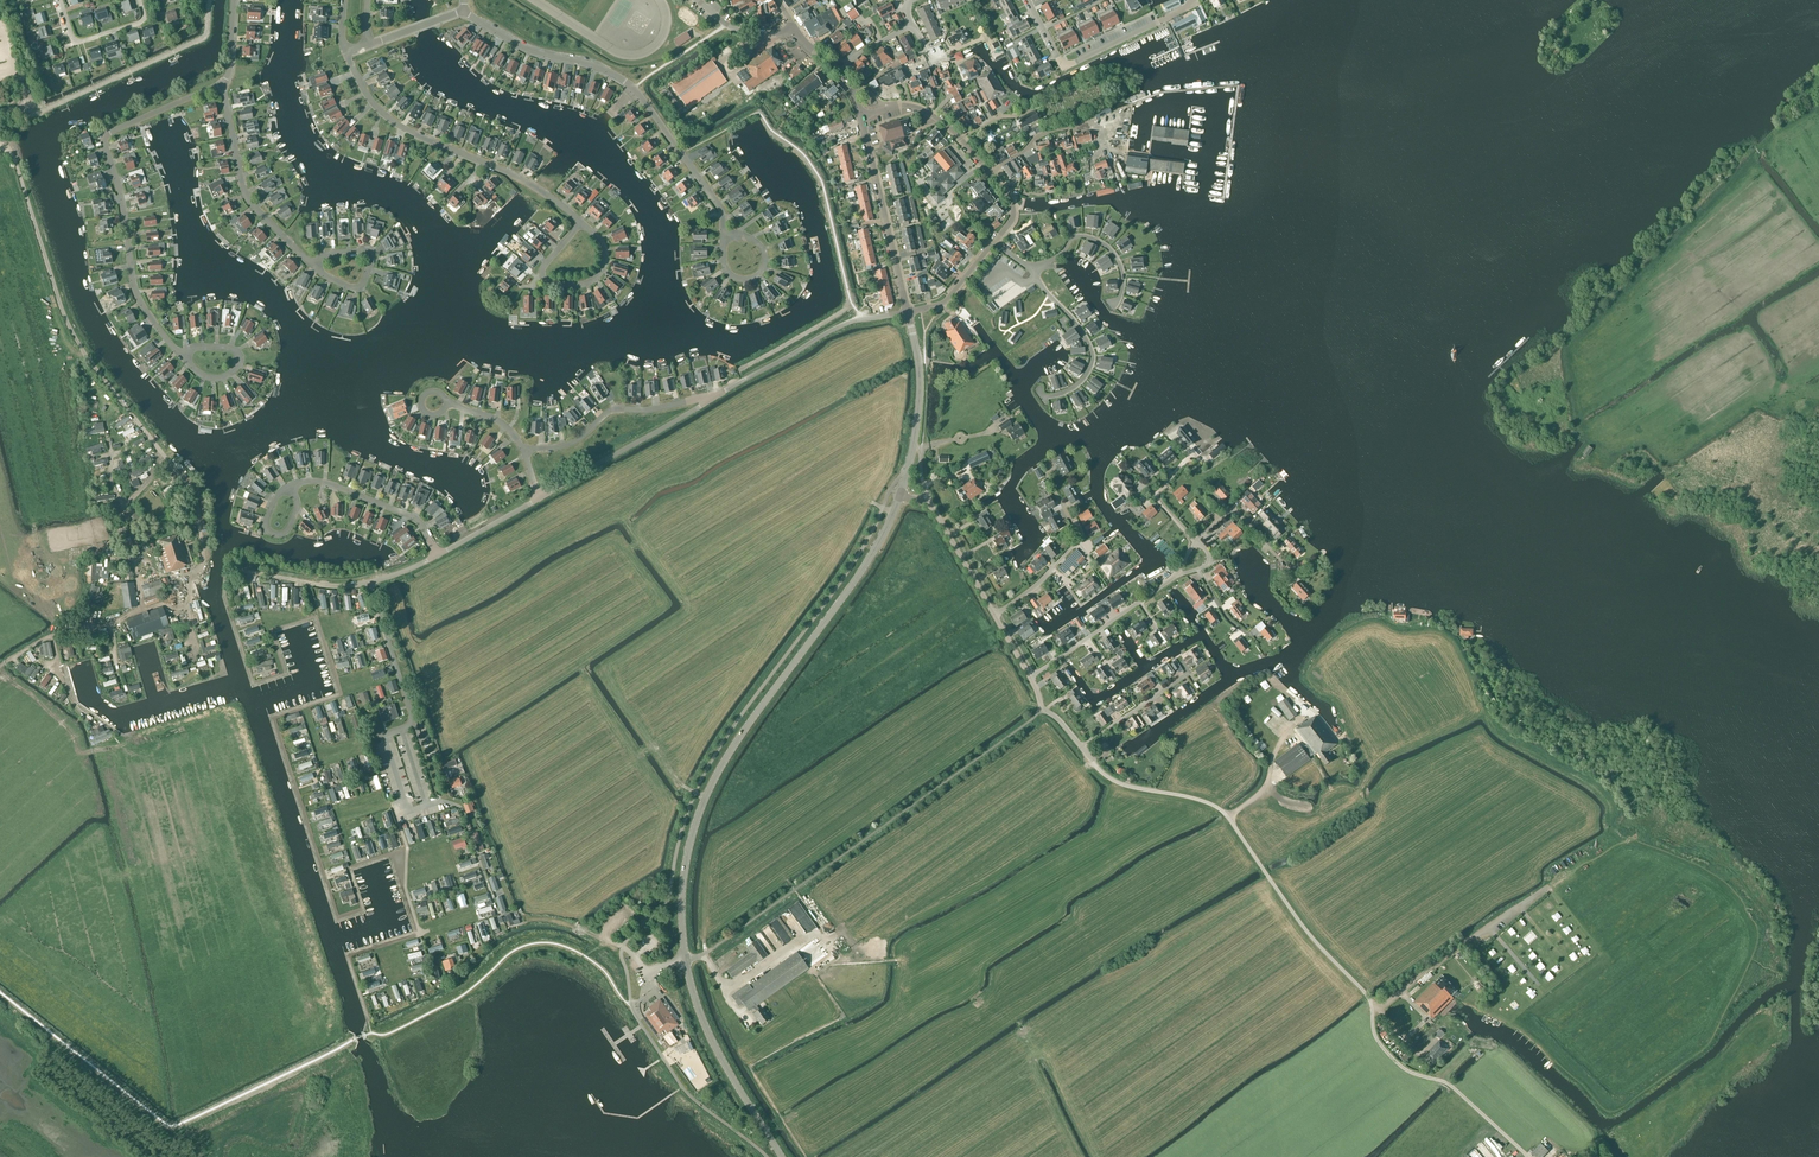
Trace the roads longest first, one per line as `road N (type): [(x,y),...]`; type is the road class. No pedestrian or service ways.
road 1 (secondary): [(782,1156),(696,999),(683,927),(687,865),(719,769),(850,588),(901,495)]
road 2 (unclassified): [(1529,1156),(1450,1085),(1408,1071),(1390,1056),(1376,1038),(1365,994),(1310,936),(1221,811),(1115,782),(1082,747)]
road 3 (residential): [(194,574),(203,557),(195,499),(80,346),(13,158),(0,146)]
road 4 (residential): [(183,357),(136,293),(104,140),(222,83)]
road 5 (residential): [(464,11),(525,49),(602,69),(634,89),(721,208),(723,236)]
road 6 (residential): [(581,223),(520,178),(397,124),(368,97),(345,53)]
road 7 (residential): [(222,83),(245,193),(314,266)]
road 8 (unclassified): [(717,396),(848,323),(907,312)]
road 9 (residential): [(524,451),(573,443),(615,409),(717,396)]
road 10 (unclassified): [(539,498),(717,396)]
road 11 (secondary): [(907,312),(860,116)]
road 12 (secondary): [(901,495),(919,396),(907,312)]
road 13 (residential): [(1027,0),(1065,65),(1162,21)]
road 14 (residential): [(1029,677),(1177,575)]
road 15 (residential): [(994,615),(1037,585),(1075,543),(1050,484)]
road 16 (residential): [(437,555),(411,517),(321,482),(291,486)]
road 17 (residential): [(1039,390),(1046,397),(1066,392),(1092,358),(1035,277)]
road 18 (residential): [(994,615),(928,500),(901,495)]
road 19 (residential): [(1111,303),(1122,275),(1099,241),(1076,237),(1030,269)]
road 20 (unclassified): [(229,567),(327,585),(370,583)]
road 21 (residential): [(60,0),(70,35),(81,42),(139,23),(140,0)]
road 22 (residential): [(314,266),(356,288),(370,261),(360,252),(319,261)]
road 23 (residential): [(581,223),(604,249),(599,273),(582,285),(550,285),(545,265)]
road 24 (residential): [(1195,542),(1235,512),(1291,572)]
road 25 (residential): [(1190,672),(1082,747)]
road 26 (residential): [(723,236),(727,272),(748,280),(765,258),(756,242),(739,236)]
road 27 (residential): [(183,357),(204,347),(238,356),(219,378),(193,367)]

